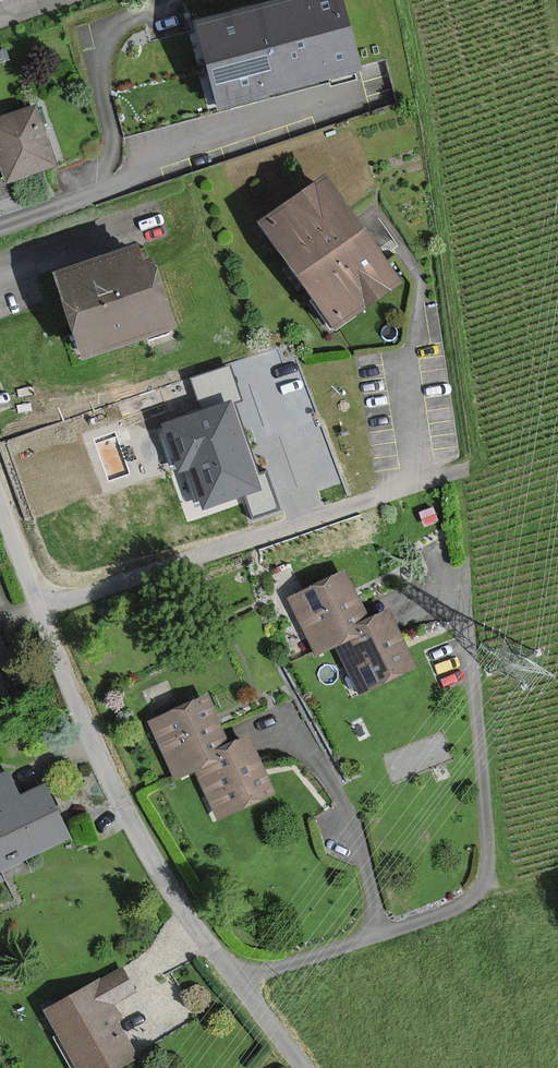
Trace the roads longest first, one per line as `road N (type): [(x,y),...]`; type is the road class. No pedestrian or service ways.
road 1 (residential): [(304,1067),(153,859),(85,719),(0,496)]

